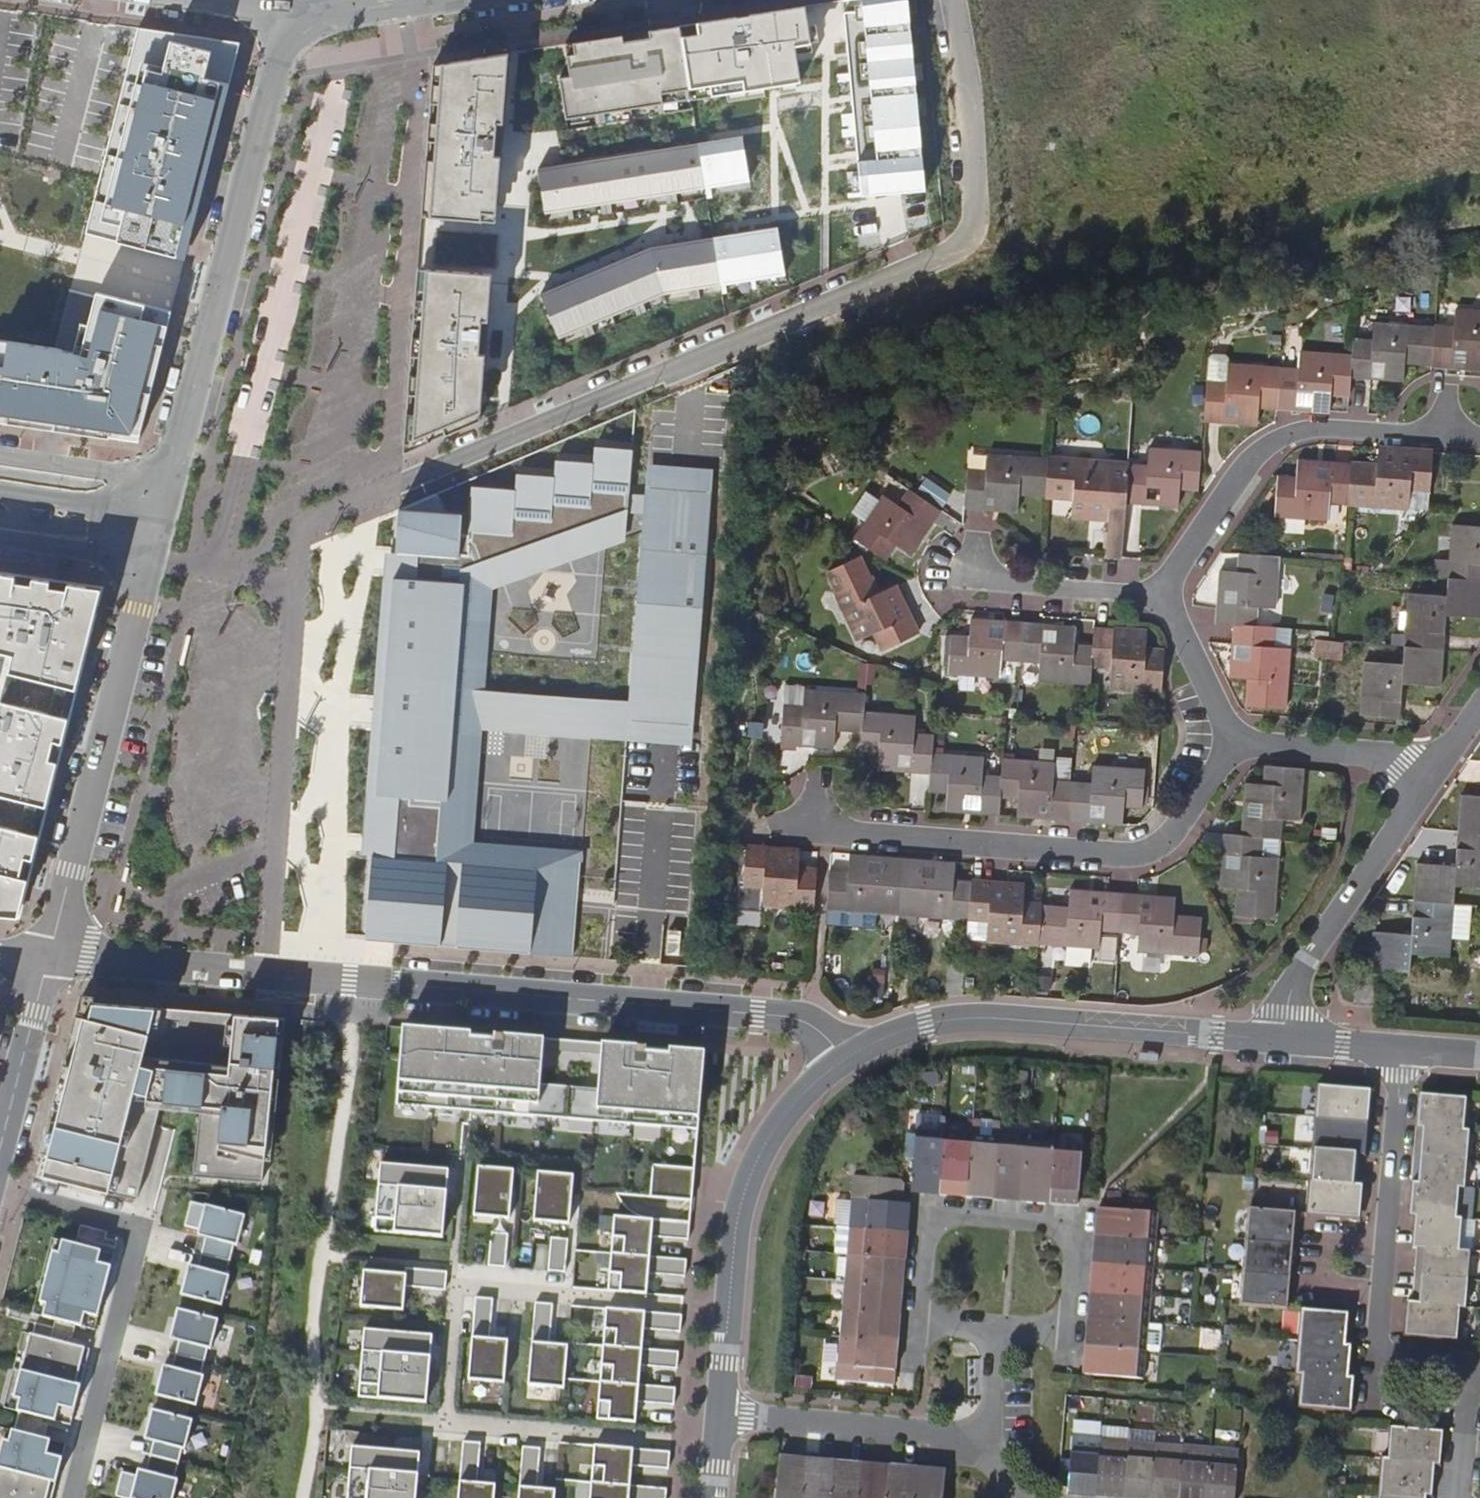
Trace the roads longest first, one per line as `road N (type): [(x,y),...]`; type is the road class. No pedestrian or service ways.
road 1 (residential): [(955,0),(976,214),(965,236),(940,257),(302,527),(298,584)]
road 2 (residential): [(268,975),(799,1020),(843,1062)]
road 3 (residential): [(211,570),(328,118),(313,101),(269,90)]
road 4 (residential): [(1228,744),(1172,833),(1138,858),(827,834),(808,824)]
road 5 (residential): [(843,1062),(937,1021),(1279,1041)]
road 6 (residential): [(46,961),(147,556)]
road 7 (residential): [(0,1191),(119,1222),(136,1238),(72,1497)]
road 8 (tertiary): [(269,90),(167,486)]
road 9 (residential): [(298,584),(268,975)]
road 10 (residential): [(721,1414),(737,1241),(752,1174),(789,1113),(843,1062)]
road 11 (residential): [(1157,597),(1239,477),(1283,438),(1413,438),(1455,429)]
road 12 (residential): [(1069,1334),(1077,1254),(1071,1232),(1051,1219),(952,1213),(933,1219),(923,1239),(918,1322)]
road 13 (residential): [(1377,1354),(1404,1051)]
road 14 (residential): [(1279,1041),(1294,975),(1424,785)]
road 15 (residential): [(721,1414),(976,1436)]
road 16 (residential): [(46,961),(268,975)]
road 17 (residential): [(1228,744),(1371,758),(1424,785)]
road 18 (residential): [(1157,597),(1014,587),(970,571)]
road 19 (residential): [(0,1145),(46,961)]
road 20 (tertiary): [(167,486),(0,462)]
road 21 (residential): [(1157,597),(1228,744)]
road 22 (tertiary): [(0,536),(147,556)]
road 23 (tertiary): [(441,0),(352,14),(294,9)]
road 24 (residential): [(1474,1369),(1461,1497)]
road 25 (residential): [(1279,1041),(1404,1051)]

